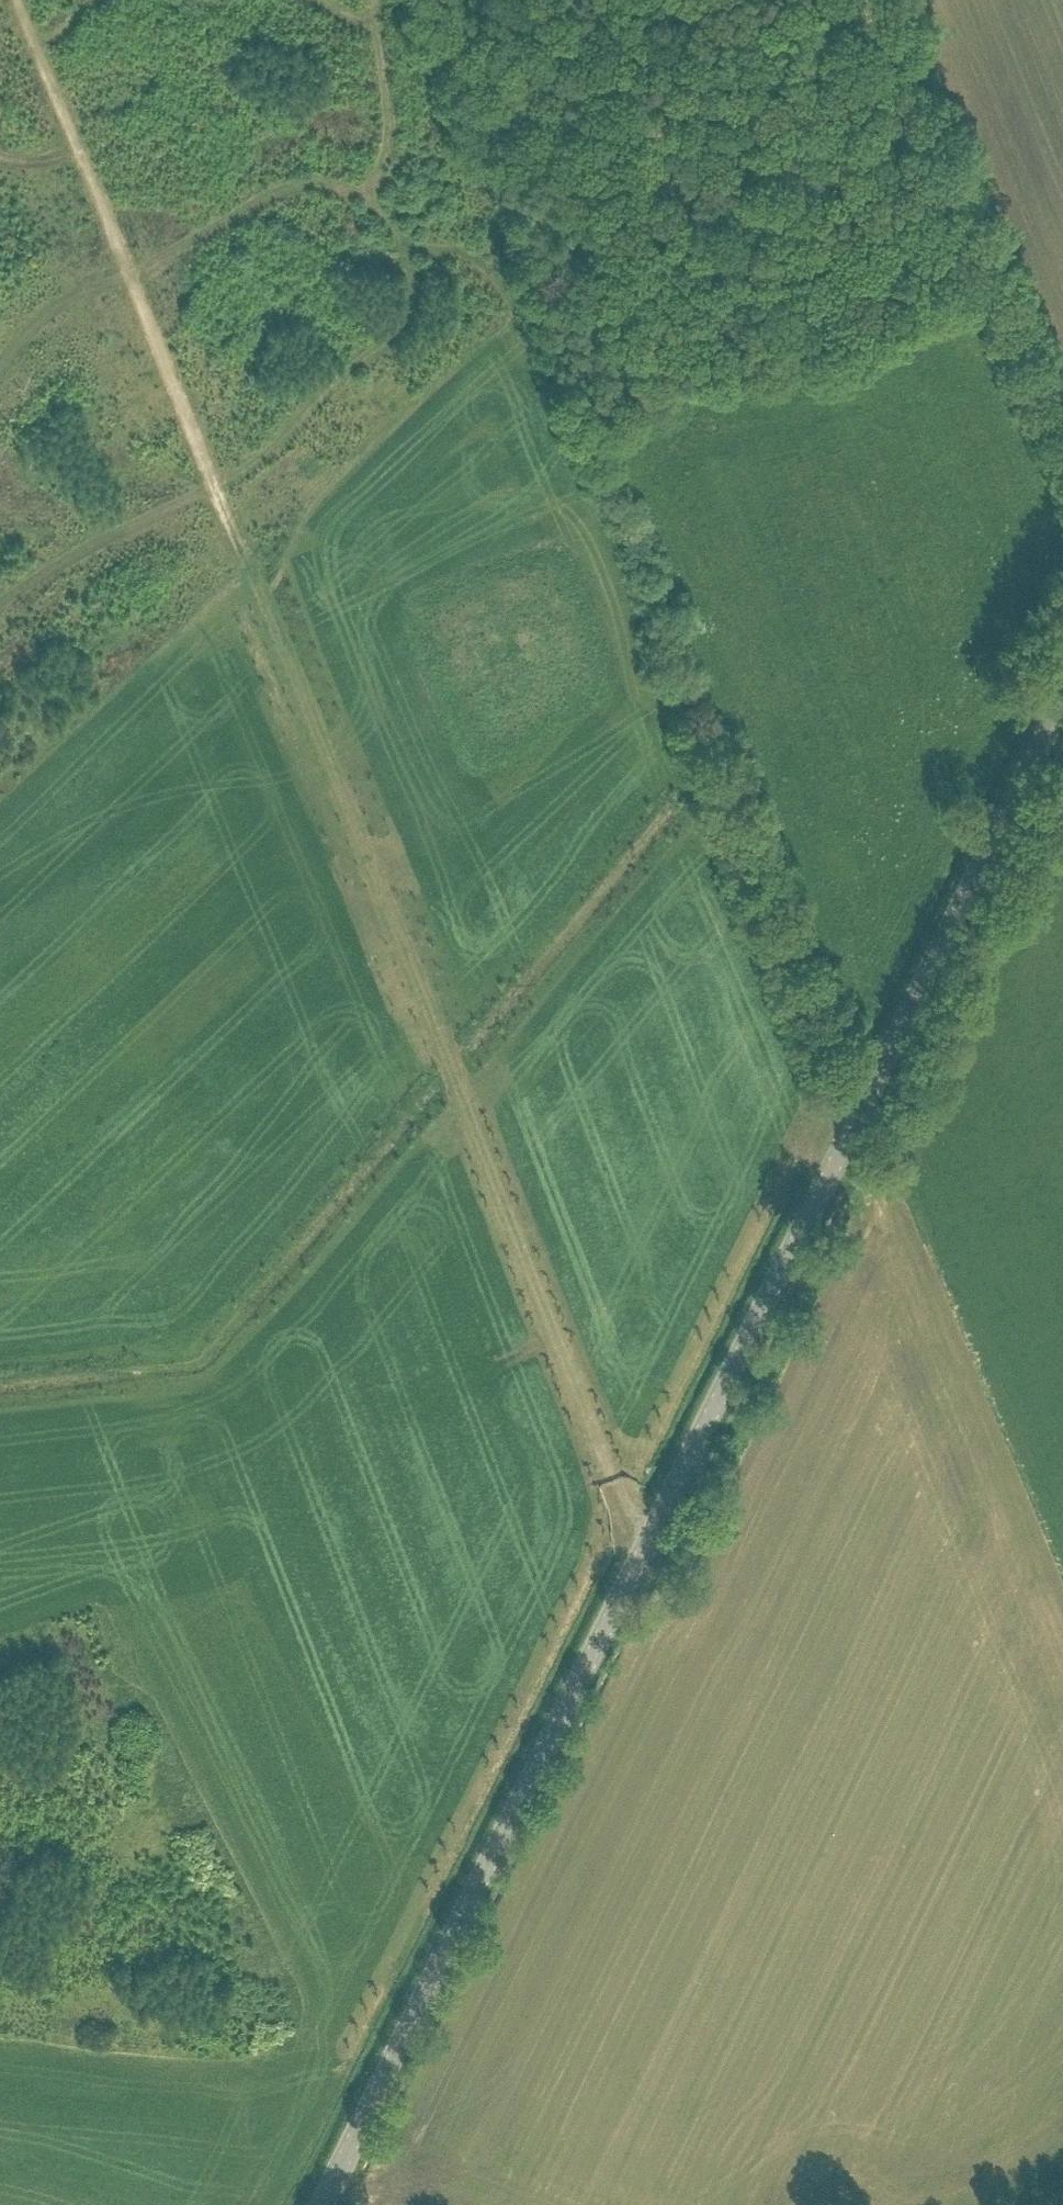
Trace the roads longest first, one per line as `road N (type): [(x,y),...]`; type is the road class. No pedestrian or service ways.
road 1 (tertiary): [(320,2204),(1062,701)]
road 2 (track): [(15,0),(644,1548)]

